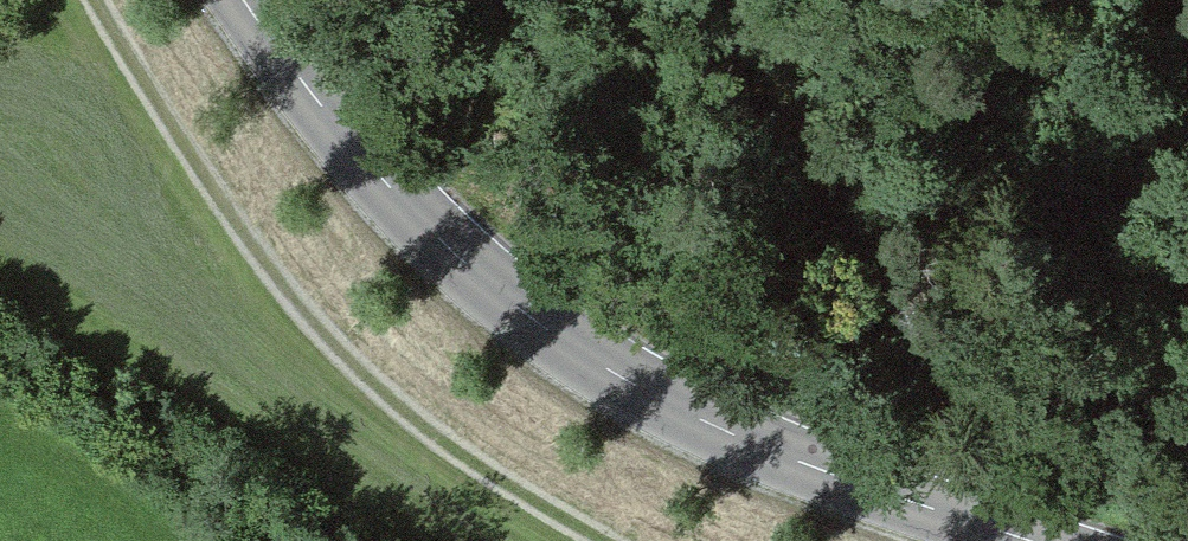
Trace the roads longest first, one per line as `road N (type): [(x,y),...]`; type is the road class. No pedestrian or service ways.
road 1 (tertiary): [(238,0),(316,108),(456,256),(610,371),(729,435),(1030,540)]
road 2 (track): [(607,540),(428,431),(312,321),(237,222),(93,0)]
road 3 (track): [(756,0),(758,49),(809,160),(915,299),(1023,413),(1187,476)]

